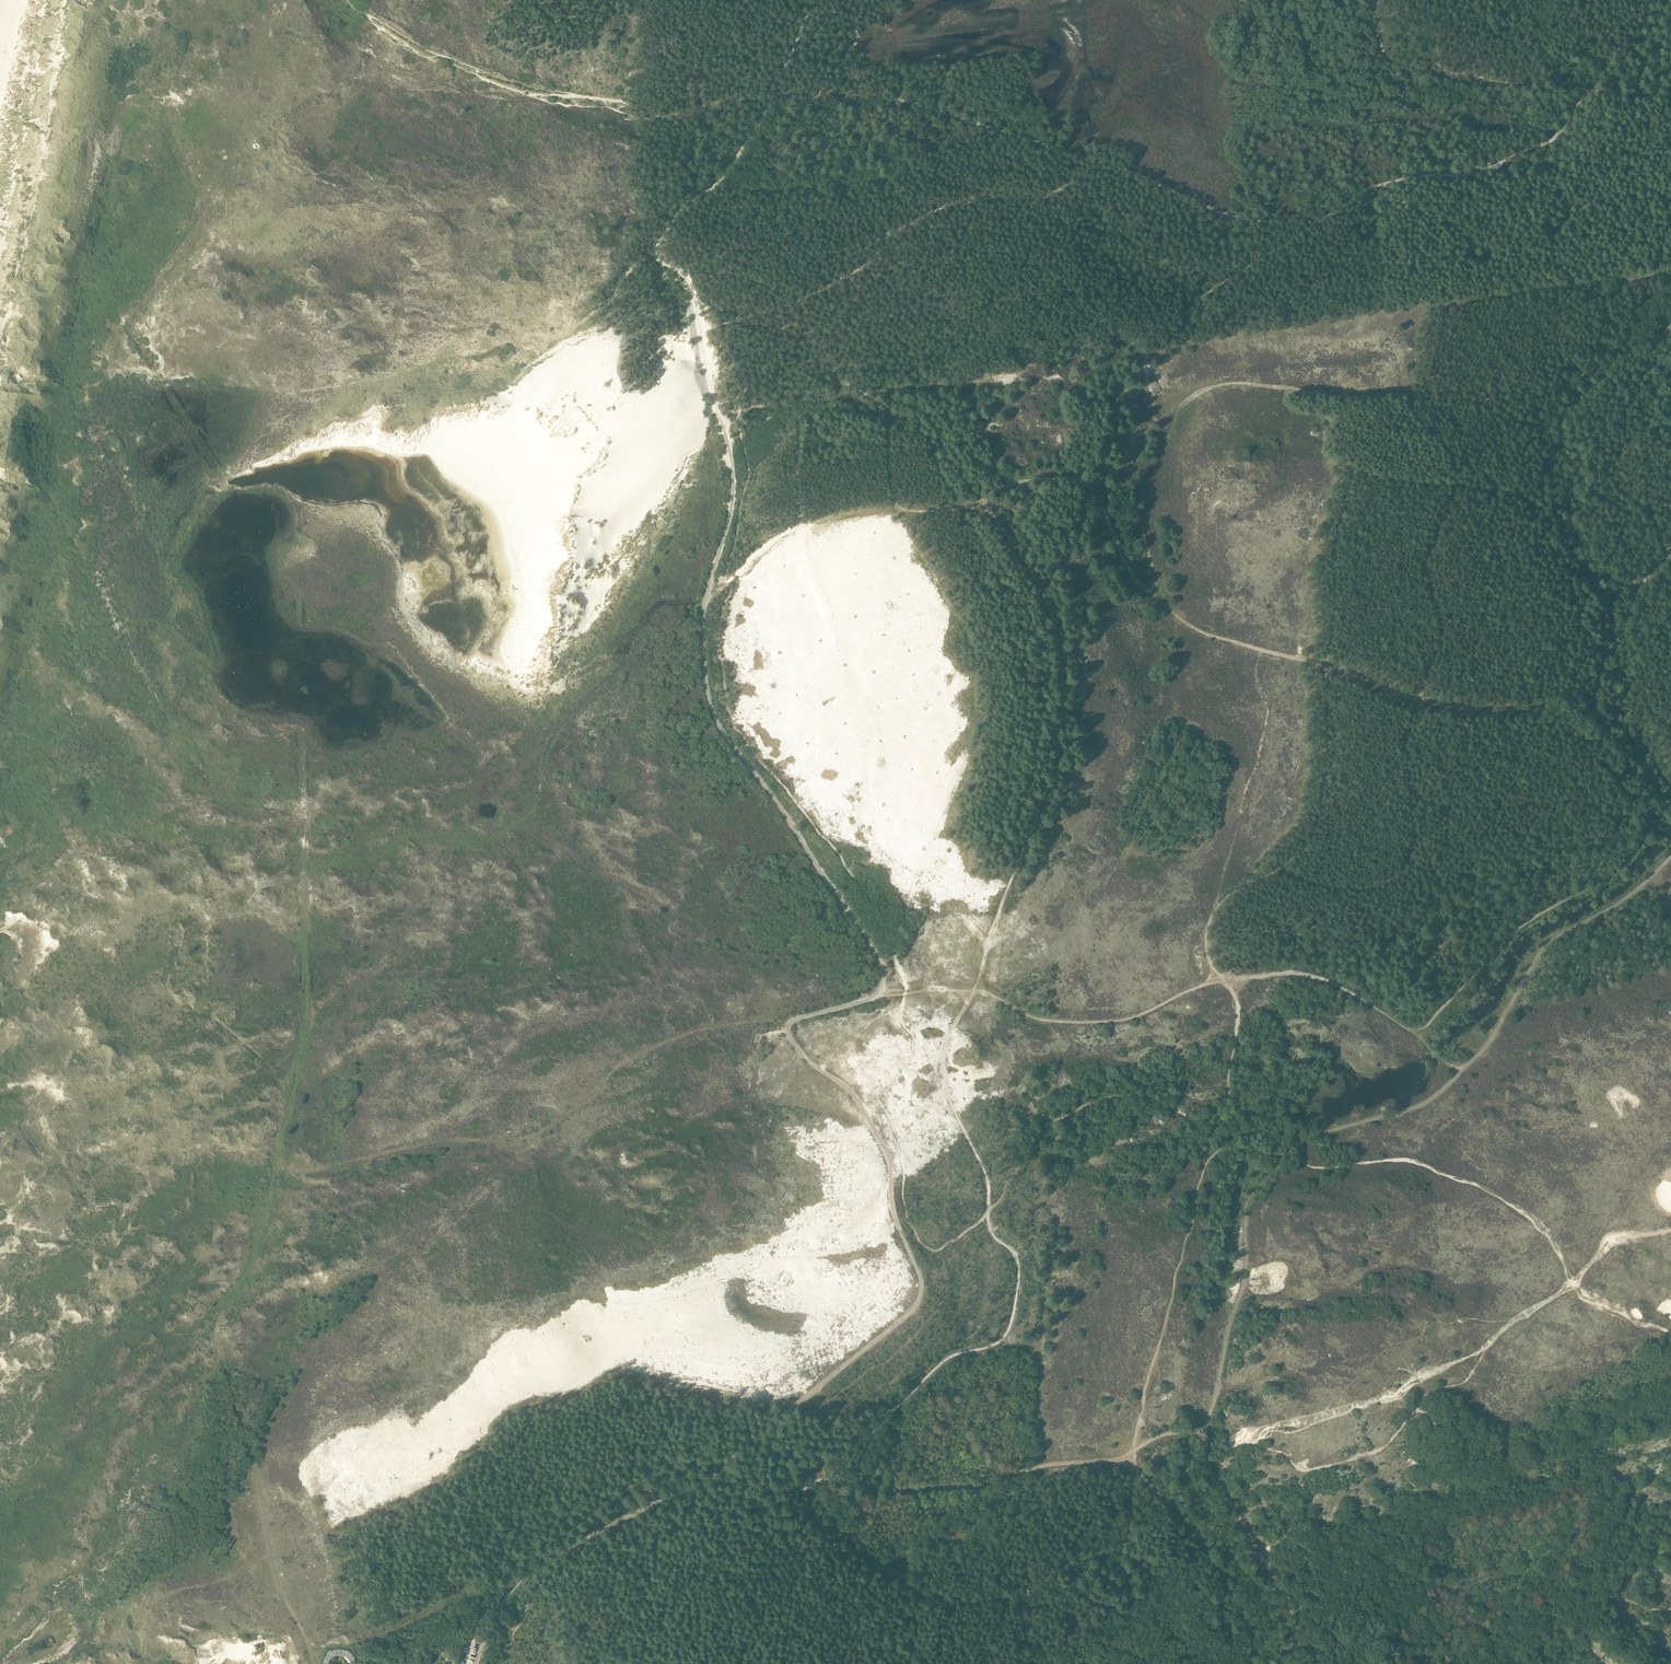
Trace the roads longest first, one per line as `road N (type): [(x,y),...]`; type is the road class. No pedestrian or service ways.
road 1 (track): [(305,874),(307,1025),(261,1234),(219,1318),(218,1344),(253,1459),(278,1586),(314,1663)]

